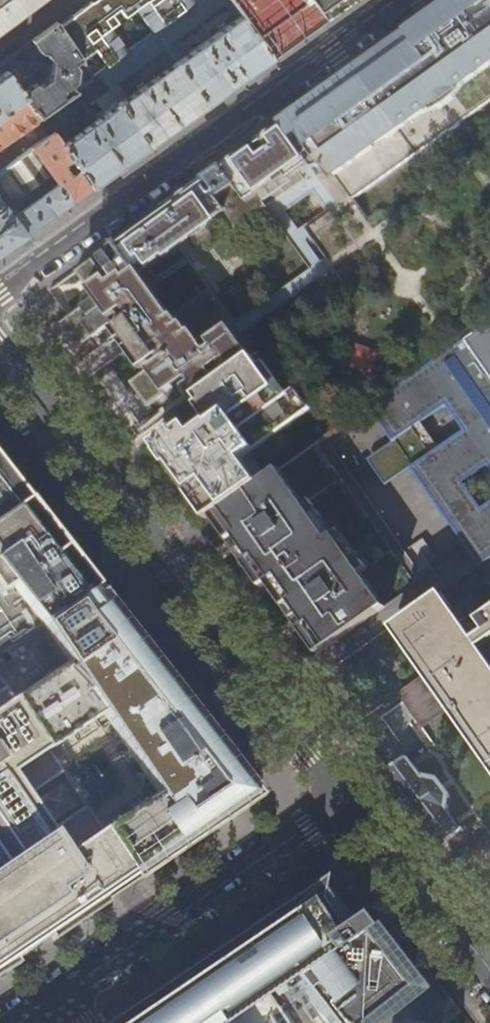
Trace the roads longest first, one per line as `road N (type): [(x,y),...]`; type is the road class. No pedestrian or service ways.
road 1 (residential): [(354,800),(0,352)]
road 2 (residential): [(0,294),(409,0)]
road 3 (residential): [(354,800),(20,1022)]
road 4 (residential): [(489,971),(354,800)]

